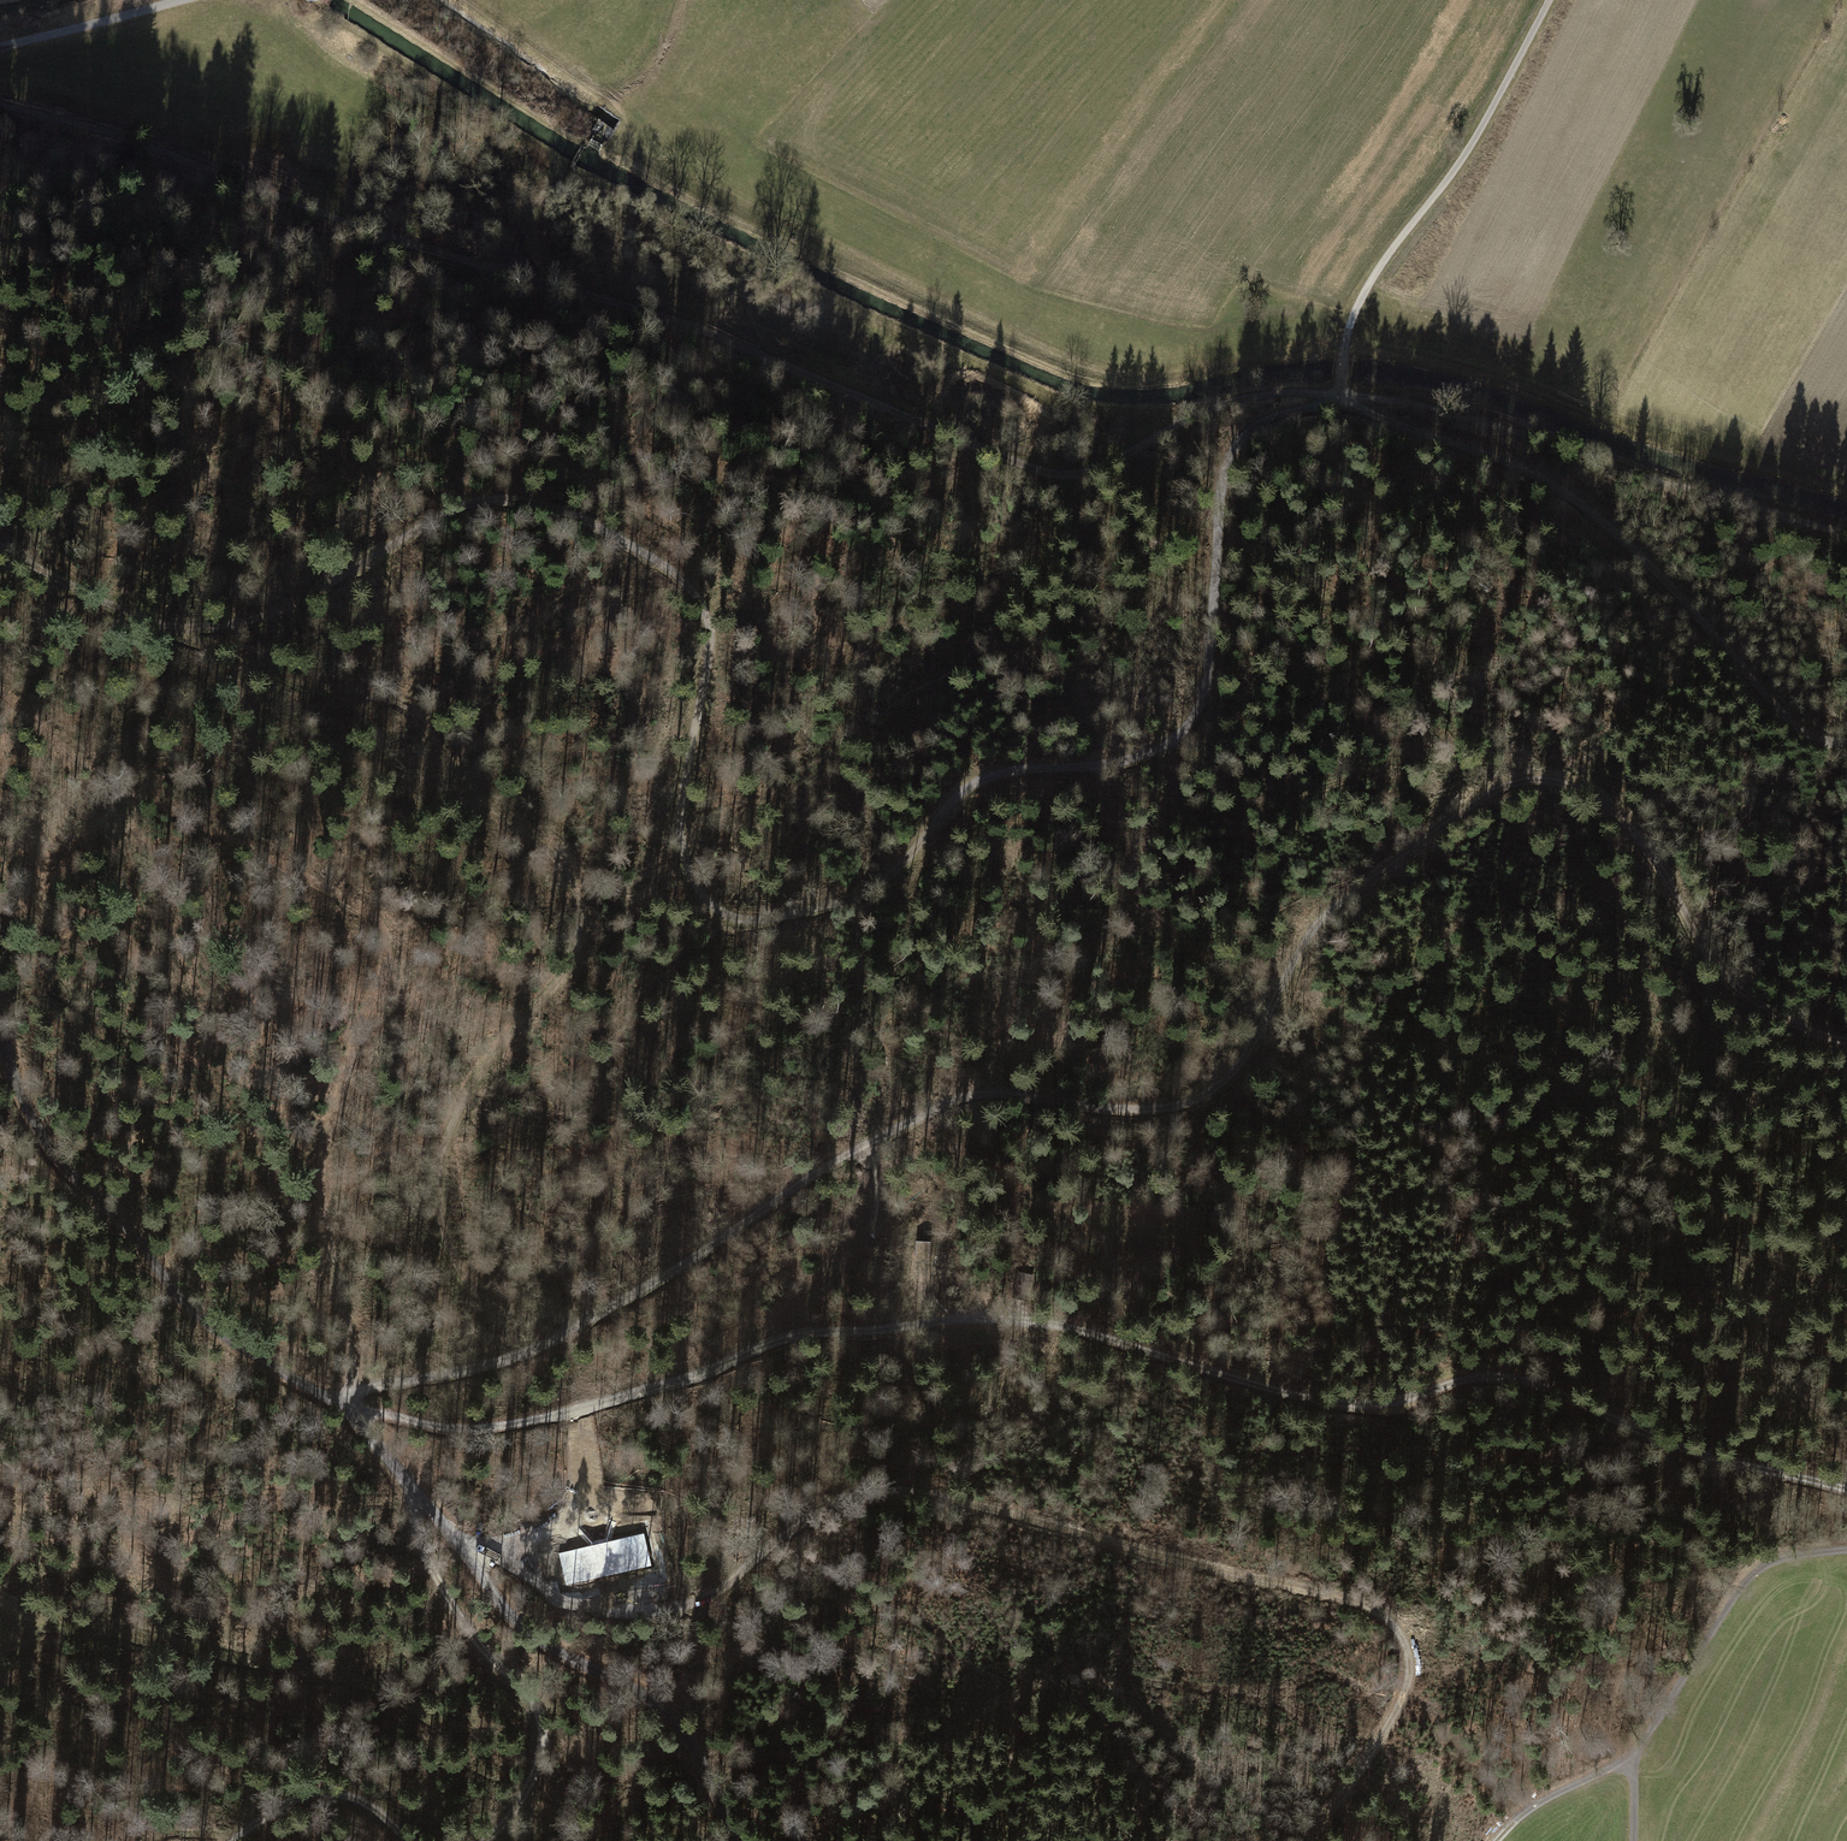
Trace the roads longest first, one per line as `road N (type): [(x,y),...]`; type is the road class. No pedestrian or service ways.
road 1 (track): [(0,102),(707,345),(1036,472),(1081,472),(1195,411),(1240,399),(1328,394),(1388,399),(1473,422),(1846,537)]
road 2 (track): [(1328,394),(1240,431),(1225,469),(1208,683),(1192,726),(1173,746),(987,777),(947,802),(906,863),(865,895),(777,919),(736,924),(708,906),(686,863),(678,829),(709,614),(676,570),(610,531),(512,498),(476,500),(281,603),(163,626)]
road 3 (track): [(348,1408),(361,1390),(516,1356),(584,1323),(945,1104),(1021,1096),(1064,1109),(1115,1109),(1177,1103),(1216,1085),(1331,910),(1503,788),(1558,782),(1619,817),(1688,904),(1709,954),(1741,997),(1789,1027),(1846,1042)]
road 4 (track): [(1846,1487),(1701,1453),(1517,1376),(1468,1378),(1404,1400),(1362,1403),(1280,1389),(1039,1322),(913,1328),(754,1351),(582,1412),(487,1430),(348,1408)]
road 5 (track): [(1312,1840),(1400,1717),(1417,1669),(1405,1630),(1343,1592),(1110,1544),(970,1492),(874,1495),(806,1522),(722,1588),(669,1610),(616,1615),(465,1551)]
road 6 (unclassified): [(0,1033),(53,1154),(129,1227),(195,1317),(348,1408),(525,1629),(580,1665),(646,1693),(681,1726),(707,1766),(734,1840)]
road 7 (track): [(163,626),(297,683),(365,690),(410,706),(436,749),(569,875),(582,931),(565,975),(489,1059),(437,1168),(460,1265),(513,1309),(584,1323)]
road 8 (track): [(1347,345),(1177,379),(1083,376),(604,164),(599,155),(627,119),(462,0)]
road 9 (track): [(348,1408),(347,1304),(321,1177),(355,1043),(384,971),(381,930),(340,897),(68,757),(0,693)]
road 10 (track): [(1328,394),(1354,411),(1511,466),(1576,504),(1634,549),(1808,741),(1846,745)]
road 11 (track): [(1499,1840),(1523,1812),(1588,1773),(1625,1769),(1729,1604),(1767,1567),(1846,1550)]
road 12 (track): [(451,1726),(351,1677),(42,1615),(0,1594)]
road 13 (track): [(409,1484),(436,1585),(544,1714),(545,1740),(532,1779),(484,1840)]
road 14 (track): [(974,447),(974,546),(963,610),(942,659)]
road 15 (track): [(409,1840),(357,1802),(321,1794),(286,1805),(233,1840)]
road 16 (track): [(0,48),(187,0)]
road 17 (track): [(504,276),(585,146),(599,129),(612,139)]
road 18 (track): [(163,626),(141,623),(0,545)]
road 19 (track): [(627,119),(756,0)]

